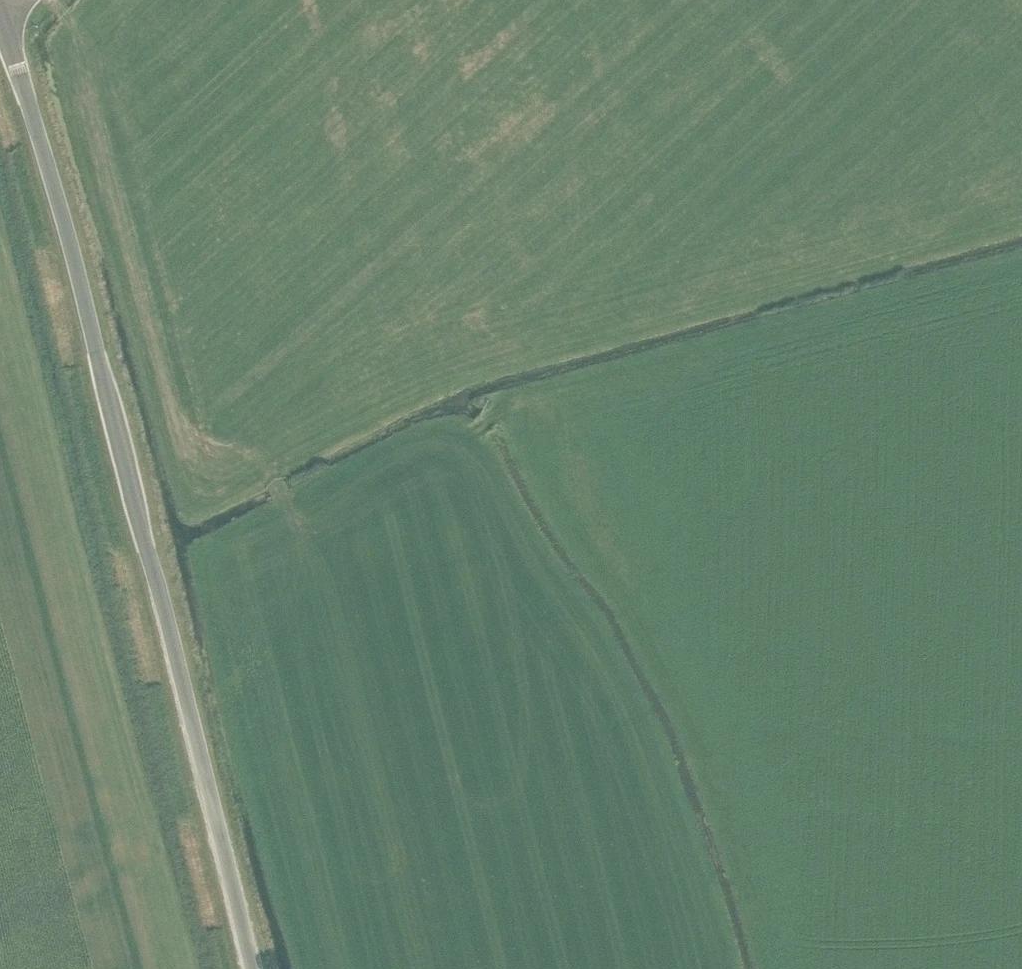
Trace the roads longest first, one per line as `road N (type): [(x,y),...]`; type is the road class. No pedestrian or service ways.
road 1 (tertiary): [(250,968),(0,23)]

